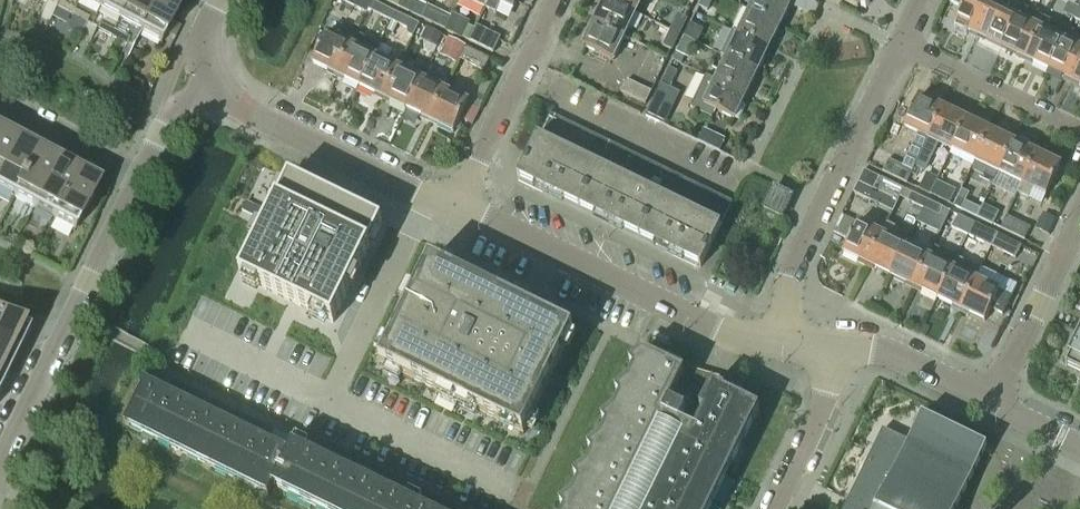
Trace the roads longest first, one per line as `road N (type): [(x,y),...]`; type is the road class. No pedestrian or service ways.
road 1 (tertiary): [(784,344),(726,333),(460,207)]
road 2 (residential): [(899,47),(787,280),(784,344)]
road 3 (residential): [(0,469),(136,180)]
road 4 (tertiary): [(460,207),(212,85)]
road 5 (residential): [(728,182),(519,83)]
road 6 (residential): [(899,47),(1079,135)]
road 7 (residential): [(996,405),(1079,224)]
road 8 (tertiary): [(996,405),(878,352),(830,349)]
road 9 (residential): [(774,508),(827,399),(830,349)]
road 10 (residential): [(0,118),(136,180)]
road 11 (residential): [(460,207),(519,83)]
road 12 (residential): [(136,180),(173,102),(212,85)]

